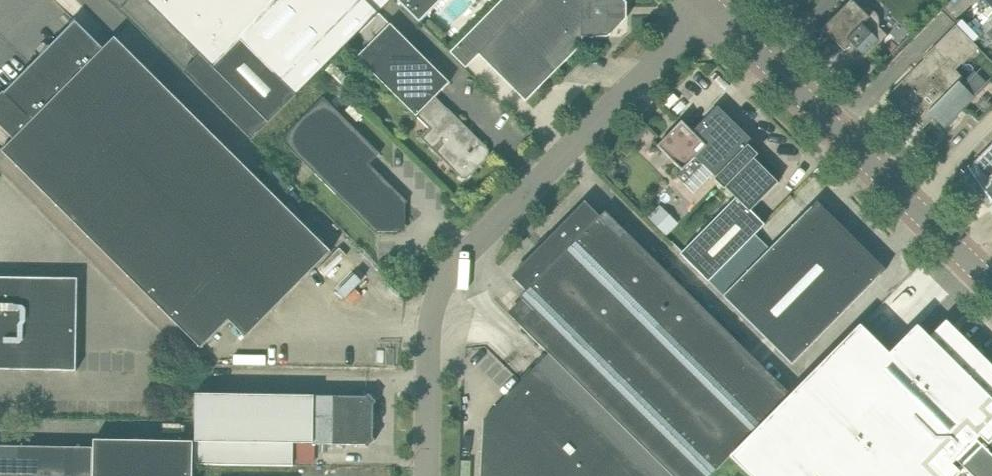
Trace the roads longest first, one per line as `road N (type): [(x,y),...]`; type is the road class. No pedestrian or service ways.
road 1 (unclassified): [(426,475),(429,320),(448,273),(712,9)]
road 2 (unclassified): [(991,284),(712,9)]

